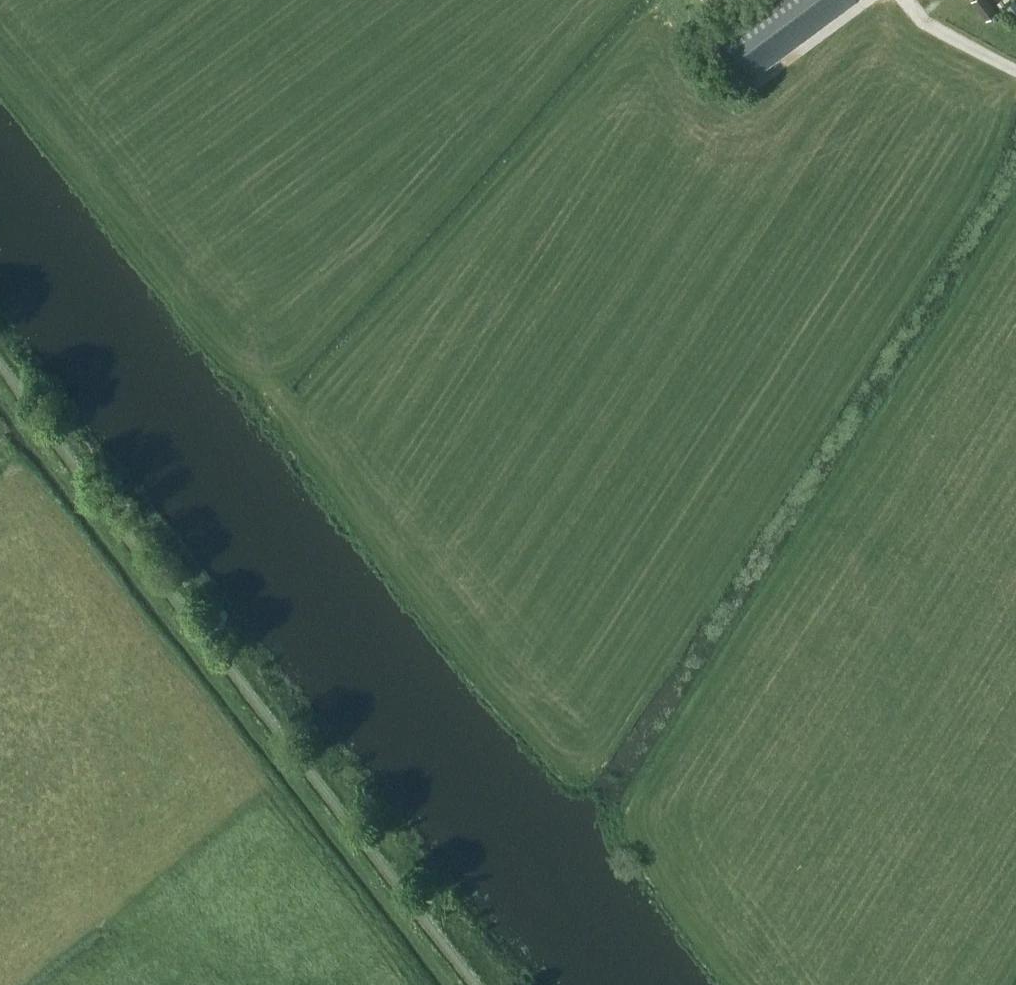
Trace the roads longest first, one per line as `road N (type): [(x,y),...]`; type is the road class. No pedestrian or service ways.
road 1 (track): [(1015,69),(928,23),(905,0)]

